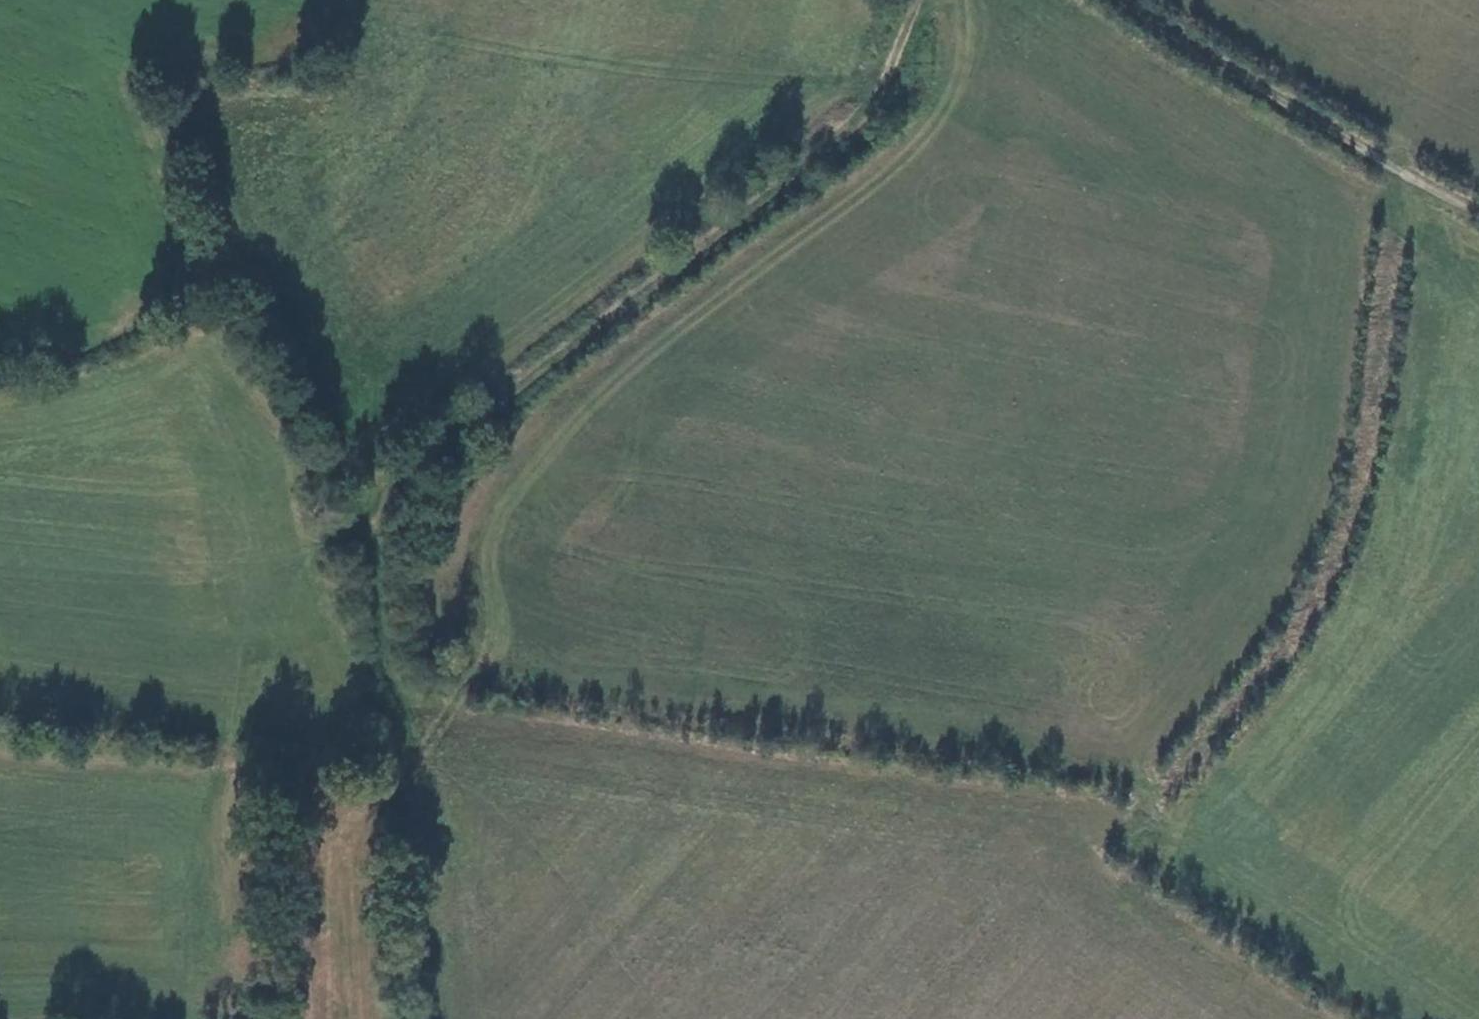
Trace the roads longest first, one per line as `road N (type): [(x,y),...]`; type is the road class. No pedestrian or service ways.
road 1 (track): [(912,0),(886,86),(856,120),(402,480),(381,532),(373,588),(403,701)]
road 2 (track): [(1400,174),(1117,0)]

